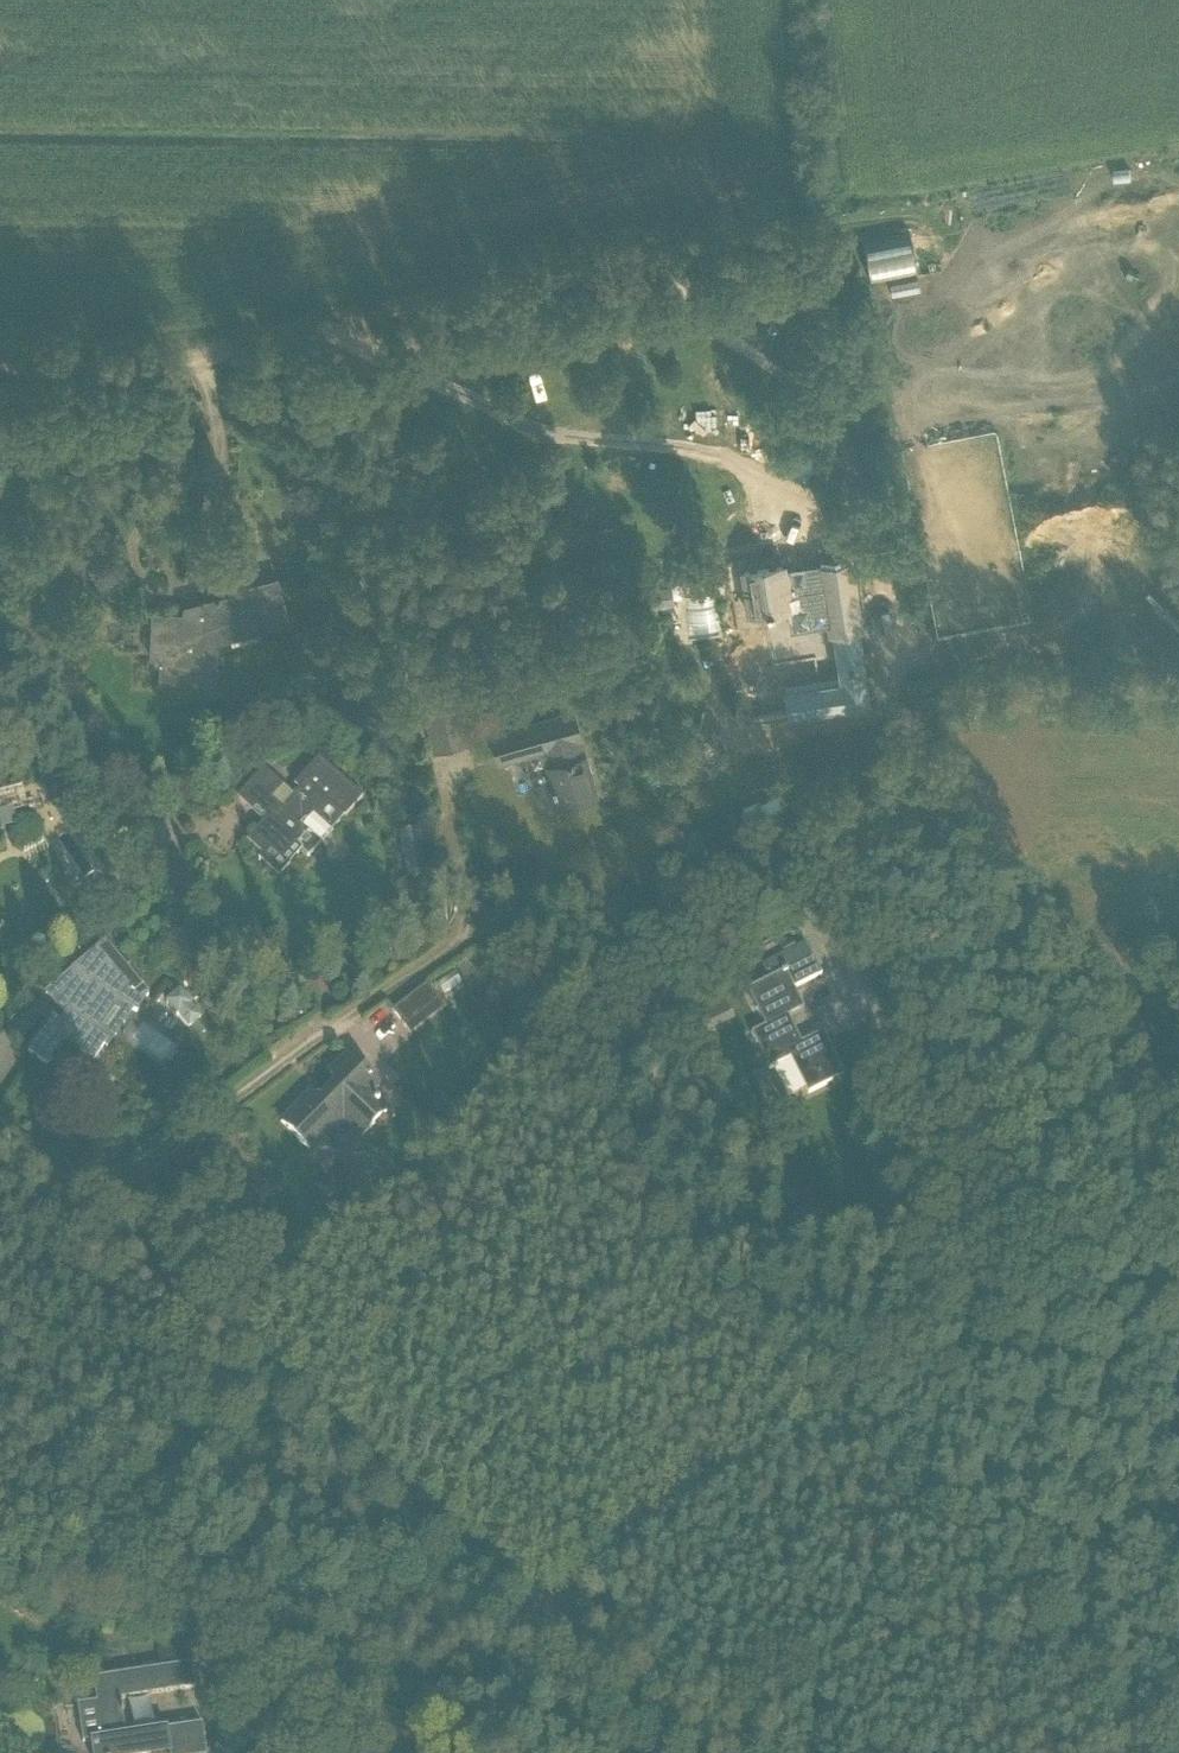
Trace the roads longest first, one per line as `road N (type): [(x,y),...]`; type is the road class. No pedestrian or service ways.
road 1 (track): [(693,1752),(76,1236)]
road 2 (track): [(542,1620),(1178,1237)]
road 3 (residential): [(76,1236),(435,951),(452,893),(449,866)]
road 4 (residential): [(0,643),(35,637),(96,790)]

